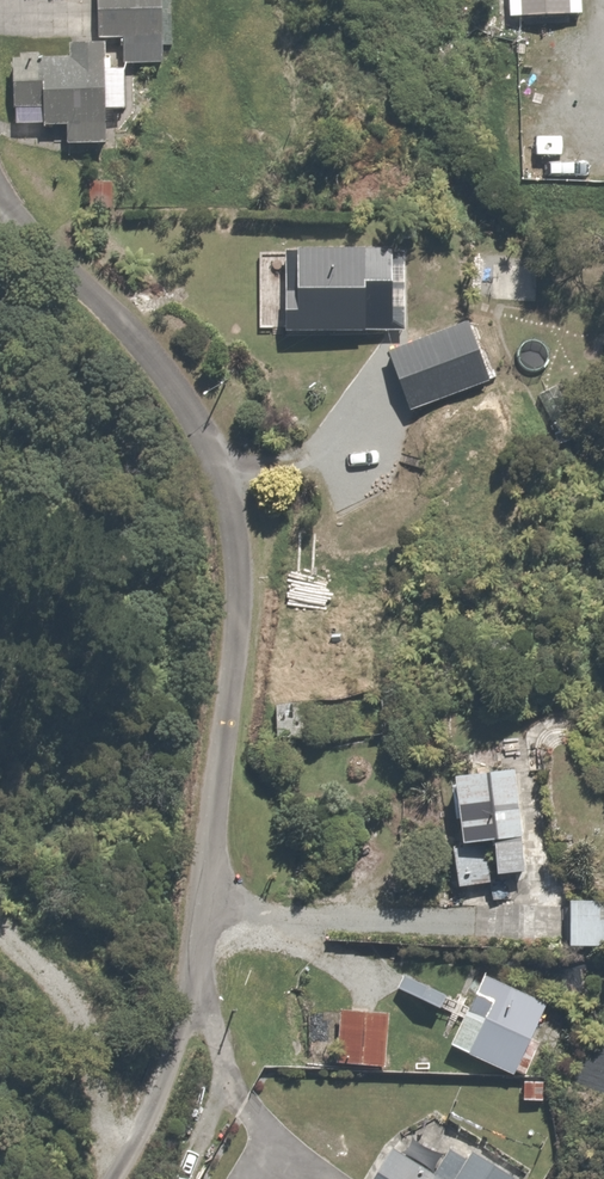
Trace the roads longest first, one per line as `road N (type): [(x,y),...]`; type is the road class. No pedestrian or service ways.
road 1 (residential): [(124,1178),(150,1132),(200,1001),(240,843),(266,631),(261,532),(231,449),(188,385),(0,199)]

